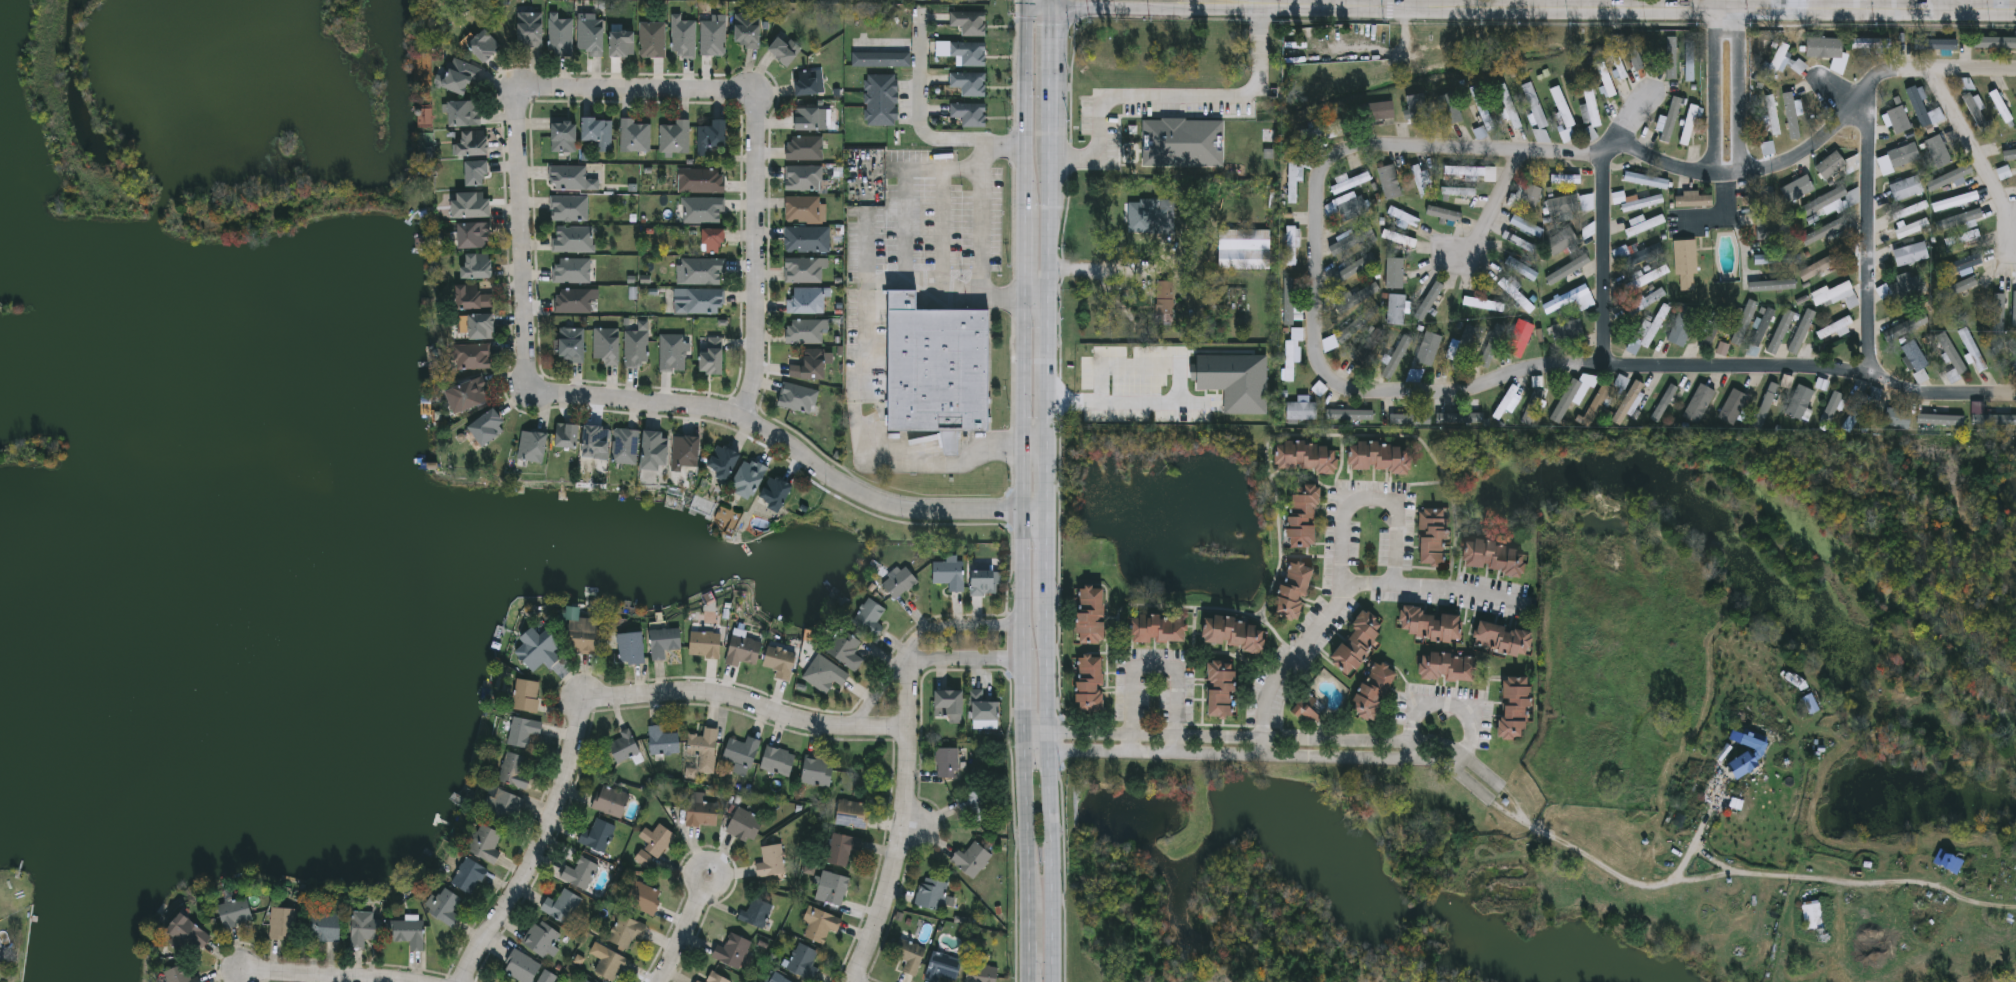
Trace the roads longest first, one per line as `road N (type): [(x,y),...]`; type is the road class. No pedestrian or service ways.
road 1 (primary): [(1052,981),(1054,0)]
road 2 (tertiary): [(2015,11),(1404,9),(1204,0)]
road 3 (residential): [(2015,395),(1911,396),(1880,373),(1551,366),(1453,395),(1378,392)]
road 4 (residential): [(464,981),(551,828),(588,703),(684,691),(854,729),(912,724)]
road 5 (residential): [(1052,516),(883,508),(739,415),(554,406),(528,395)]
road 6 (residential): [(1504,785),(1472,753),(1412,738),(1024,730)]
road 7 (residential): [(1024,752),(1399,759),(1461,773),(1492,800)]
road 8 (residential): [(2015,71),(1899,68),(1871,84),(1817,143),(1765,168),(1697,172),(1615,143)]
road 9 (primary): [(1025,295),(1022,684)]
road 10 (residential): [(853,981),(903,842),(914,664)]
road 11 (residential): [(755,97),(753,383),(739,415)]
road 12 (residential): [(528,395),(517,115),(525,99)]
road 13 (residential): [(1604,160),(1364,146),(1334,155),(1322,173)]
road 14 (residential): [(1871,84),(1868,350),(1880,373)]
road 15 (residential): [(1322,173),(1319,364),(1335,385),(1378,392)]
road 16 (residential): [(525,99),(755,97)]
road 17 (residential): [(1932,69),(2002,193),(2014,264)]
road 18 (residential): [(1604,160),(1607,367)]
road 19 (primary): [(1024,752),(1026,942)]
road 20 (tertiary): [(1026,8),(1178,9),(1204,0)]
road 21 (residential): [(1737,171),(1737,9)]
road 22 (residential): [(1710,10),(1710,171)]
road 23 (residential): [(1408,760),(1420,718),(1447,706),(1472,729),(1456,771)]
road 24 (residential): [(252,972),(397,981)]
road 25 (residential): [(1023,628),(942,630),(917,647),(914,664)]

